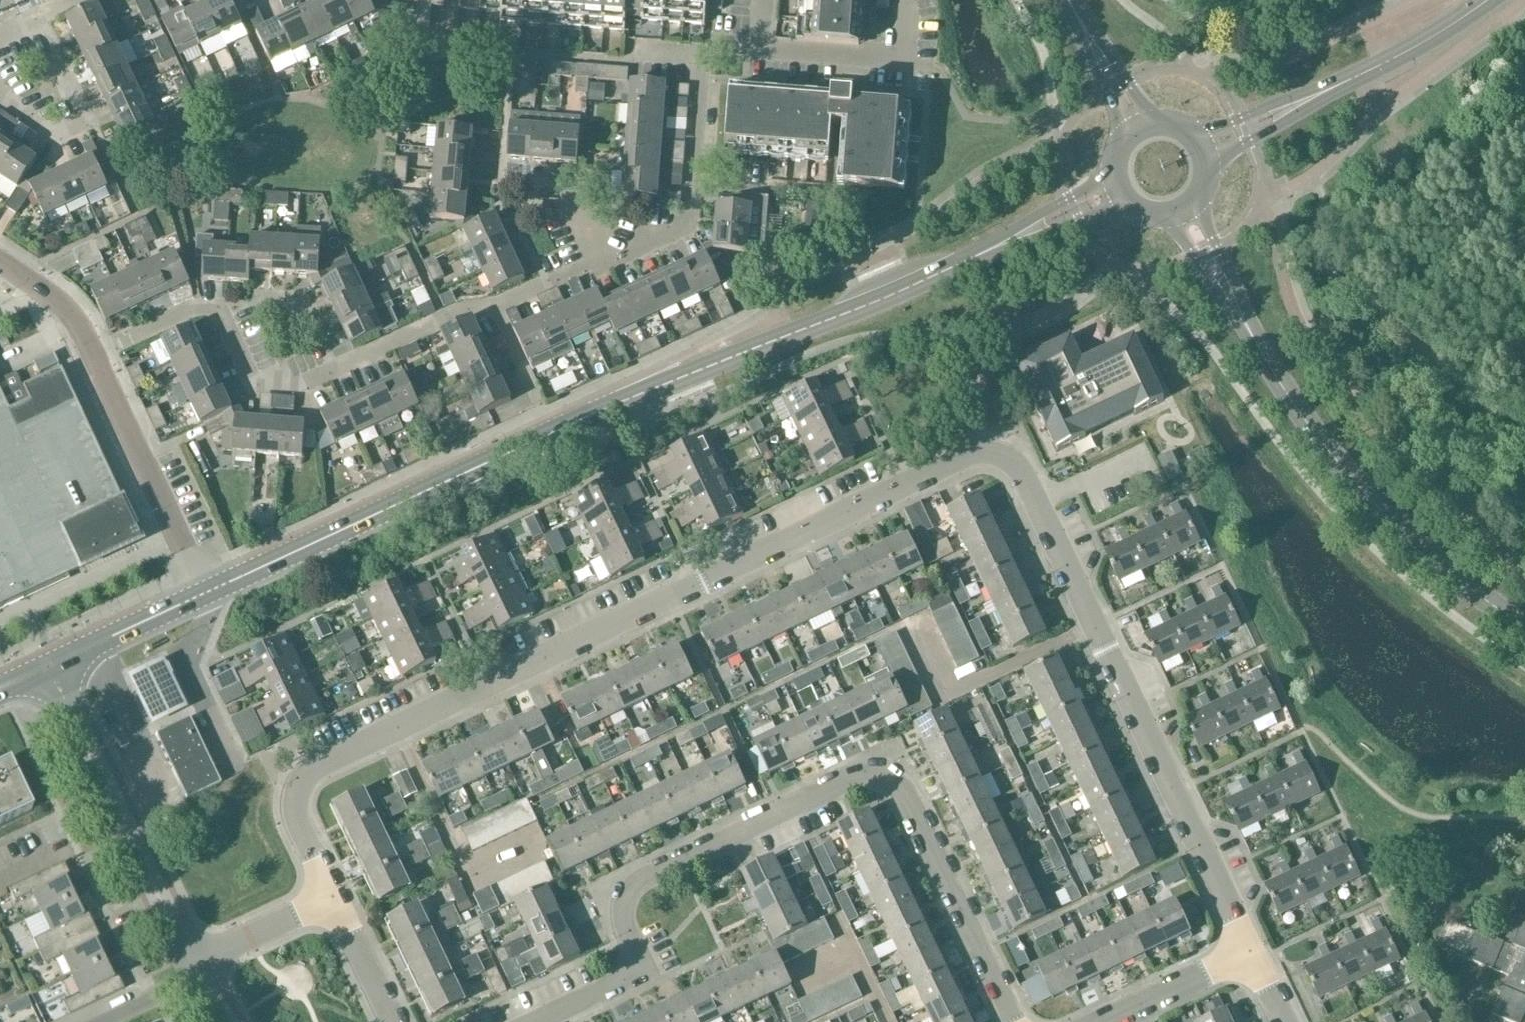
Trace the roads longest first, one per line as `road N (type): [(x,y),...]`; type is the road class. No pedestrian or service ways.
road 1 (unclassified): [(330,900),(299,817),(299,796),(324,765),(977,452),(1012,461),(1021,473),(1251,952)]
road 2 (unclassified): [(537,1021),(625,978),(632,960),(627,904),(648,879),(864,777),(895,789),(1010,1021)]
road 3 (residential): [(115,344),(191,307),(214,306),(254,386),(298,390),(468,308),(497,307)]
road 4 (tertiary): [(603,410),(991,249)]
road 5 (secondary): [(1251,333),(1361,488),(1426,553),(1524,628)]
road 6 (unclassified): [(198,972),(49,666)]
road 7 (unclassified): [(204,594),(94,354)]
road 8 (tertiary): [(204,594),(432,489)]
road 9 (residential): [(0,96),(58,138),(87,122),(42,18)]
road 10 (residential): [(759,57),(903,70),(901,0)]
road 11 (tertiary): [(603,410),(432,489)]
road 12 (secondary): [(1325,92),(1488,0)]
road 13 (tertiary): [(49,666),(204,594)]
road 14 (unclassified): [(1251,952),(1101,1021)]
road 15 (unclassified): [(198,972),(330,900)]
road 16 (secondary): [(1251,333),(1198,196)]
road 17 (tertiary): [(991,249),(1131,205)]
road 18 (tertiary): [(1114,169),(991,249)]
road 19 (secondary): [(1165,215),(1251,333)]
road 20 (residential): [(599,264),(692,225),(695,181)]
road 21 (secondary): [(1207,171),(1325,92)]
road 22 (secondary): [(1325,92),(1189,132)]
road 23 (unclassified): [(395,1021),(330,900)]
road 24 (unclassified): [(94,354),(62,305),(0,261)]
road 25 (secondary): [(1080,20),(1120,146)]
road 26 (secondary): [(1161,123),(1080,20)]

